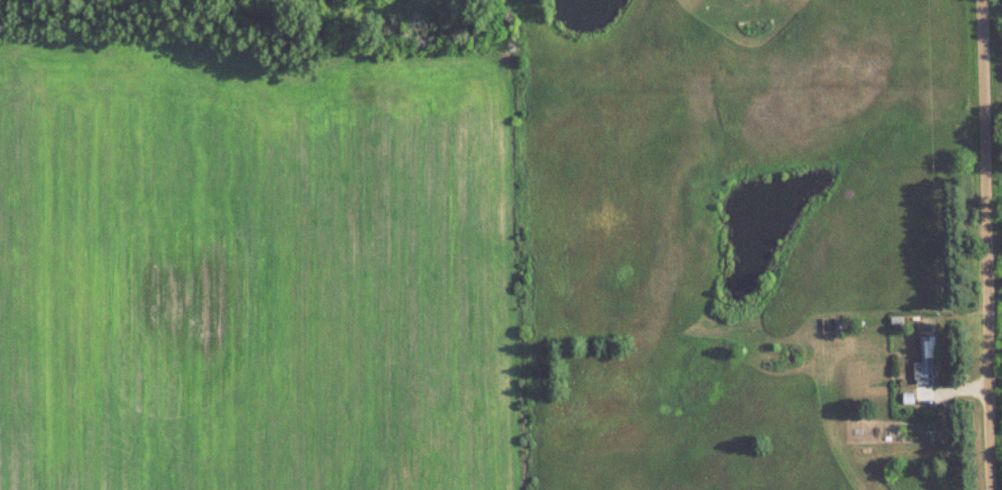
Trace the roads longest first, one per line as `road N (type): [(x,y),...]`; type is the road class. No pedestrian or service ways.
road 1 (residential): [(977,0),(990,489)]

